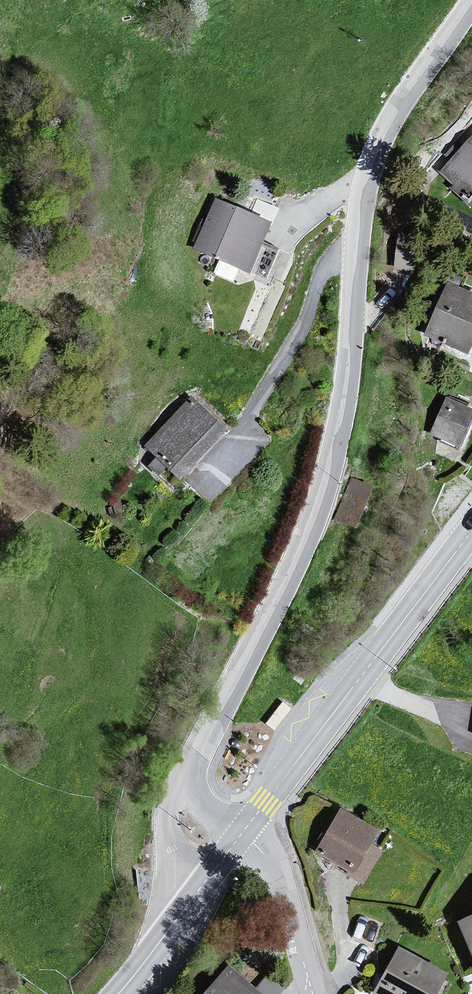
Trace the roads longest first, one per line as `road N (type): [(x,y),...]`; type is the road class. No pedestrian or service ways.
road 1 (tertiary): [(471,3),(383,132),(361,197),(338,436),(319,509),(197,754)]
road 2 (secondary): [(471,532),(242,834)]
road 3 (residential): [(242,834),(277,868),(316,993)]
road 4 (tertiary): [(197,754),(172,803),(169,842),(180,870),(201,889)]
road 5 (secondary): [(201,889),(118,993)]

